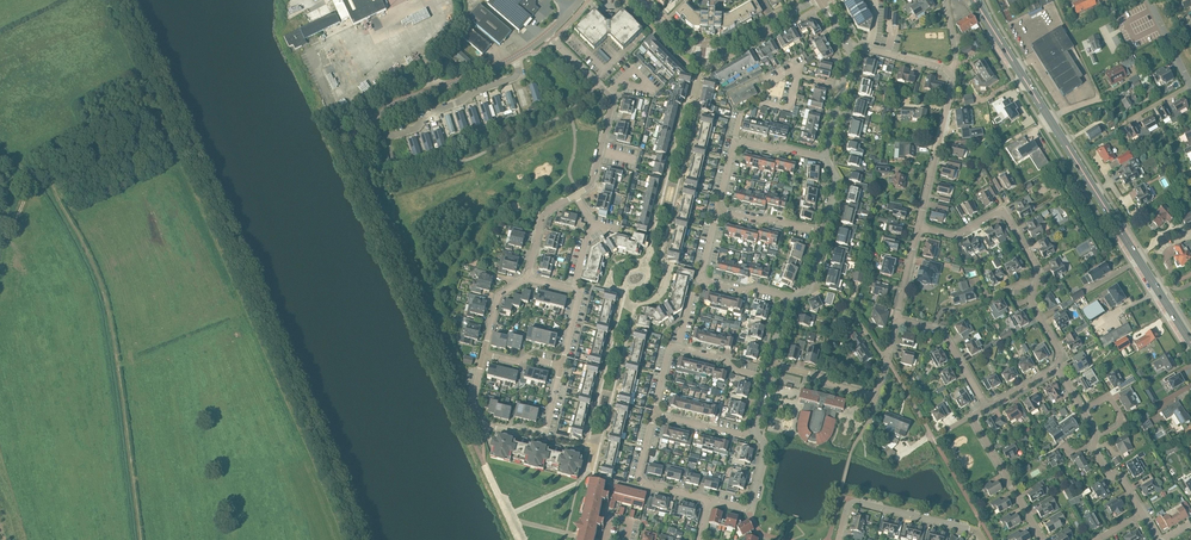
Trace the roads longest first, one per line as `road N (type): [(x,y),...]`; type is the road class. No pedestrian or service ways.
road 1 (primary): [(1159,293),(975,0)]
road 2 (residential): [(918,228),(951,235),(996,213),(1007,217),(1035,265),(1032,302),(1059,351),(1057,368)]
road 3 (residential): [(561,366),(544,438),(480,421),(473,398),(483,355)]
road 4 (tertiary): [(811,0),(703,52),(635,0)]
road 5 (residential): [(576,195),(593,180),(611,98),(547,36)]
road 6 (residential): [(373,121),(399,133),(415,128),(430,112),(512,79),(515,57)]
road 7 (residential): [(839,539),(853,502),(977,531),(982,539)]
road 8 (residential): [(653,414),(672,347),(768,377)]
road 9 (residential): [(824,154),(734,137),(716,209)]
road 10 (residential): [(716,209),(702,280),(789,296)]
road 11 (residential): [(918,228),(950,71)]
road 12 (unclassified): [(515,57),(396,103),(373,121)]
road 13 (residential): [(772,364),(876,396),(886,360)]
road 14 (residential): [(1041,539),(972,416)]
road 15 (residential): [(707,499),(639,481),(653,414)]
road 16 (residential): [(987,408),(943,331),(897,320)]

